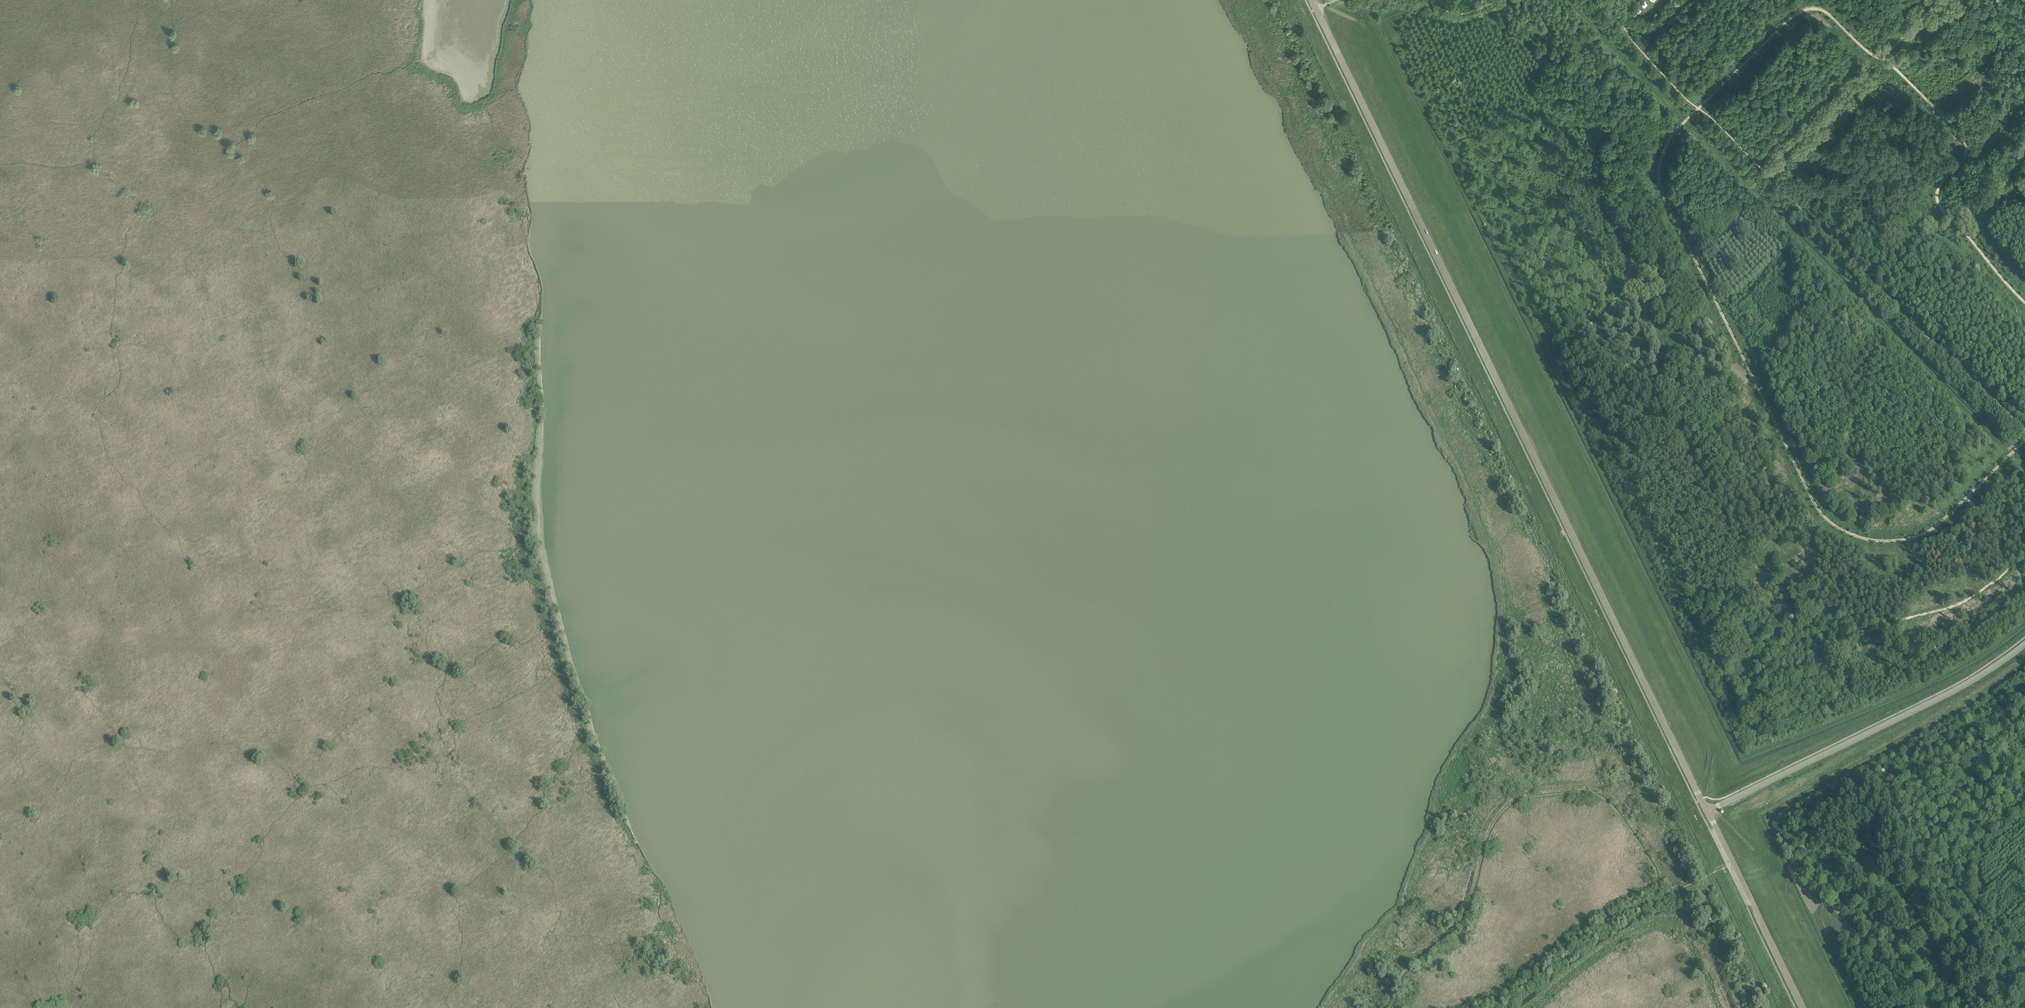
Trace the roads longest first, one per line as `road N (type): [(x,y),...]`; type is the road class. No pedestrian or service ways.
road 1 (tertiary): [(1707,811),(1312,0)]
road 2 (tertiary): [(1707,811),(1947,695),(2024,644)]
road 3 (tertiary): [(1803,1007),(1707,811)]

